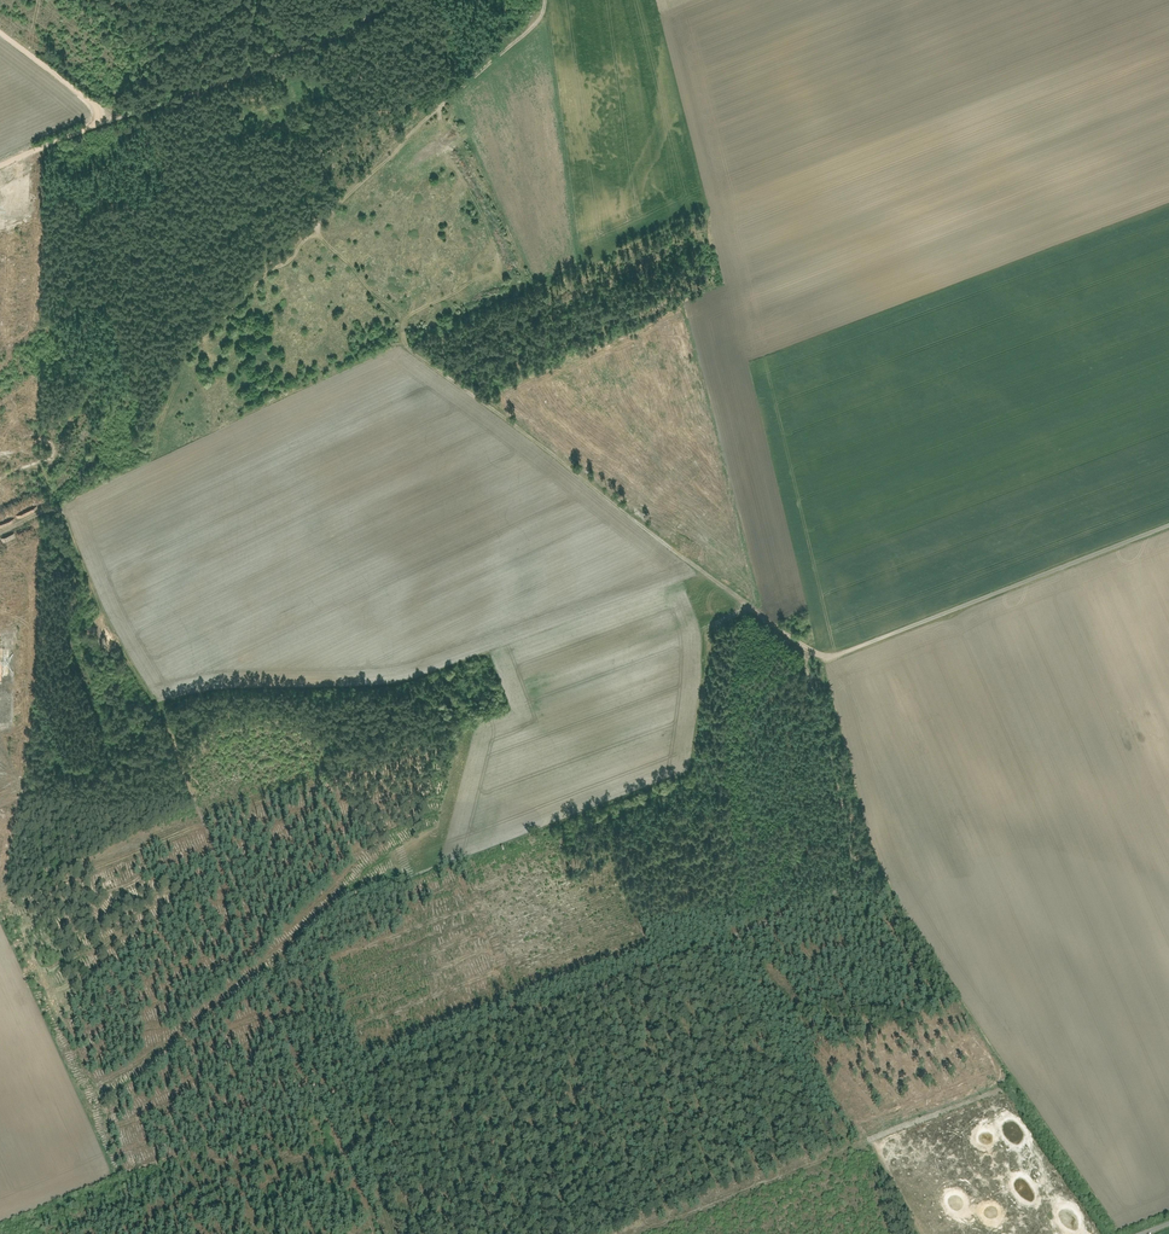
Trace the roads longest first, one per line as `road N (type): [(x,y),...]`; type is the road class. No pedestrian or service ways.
road 1 (track): [(773,615),(746,607),(403,349)]
road 2 (track): [(0,174),(111,123),(259,71),(407,0)]
road 3 (track): [(544,0),(549,13),(429,113),(459,170),(403,349)]
road 4 (track): [(867,1125),(611,1233)]

